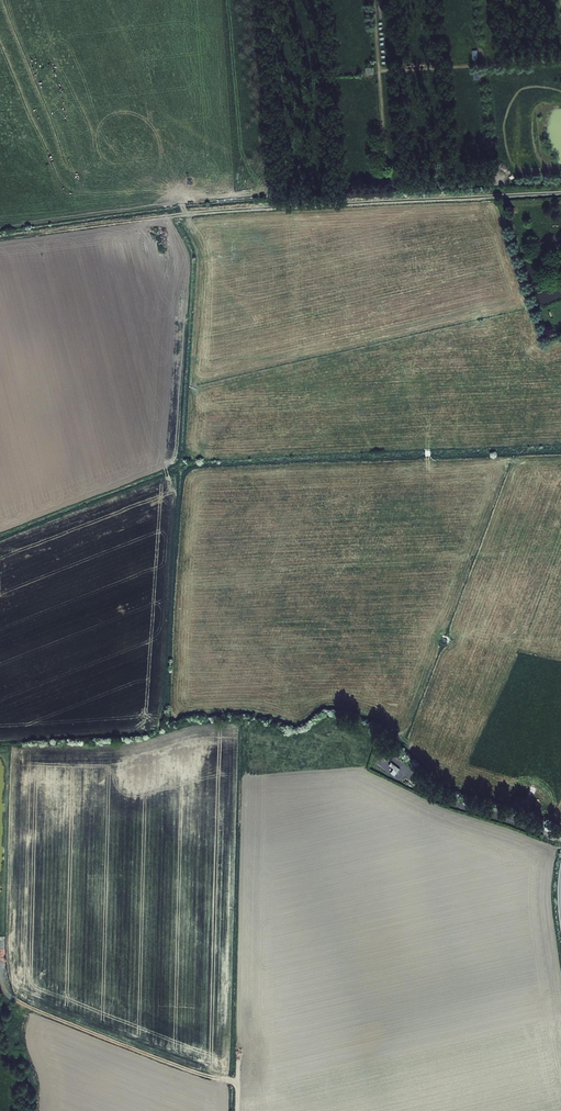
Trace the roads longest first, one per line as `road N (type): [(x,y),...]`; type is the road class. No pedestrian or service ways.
road 1 (track): [(560,193),(162,216),(0,239)]
road 2 (track): [(237,1110),(234,1082),(25,1005),(0,984)]

